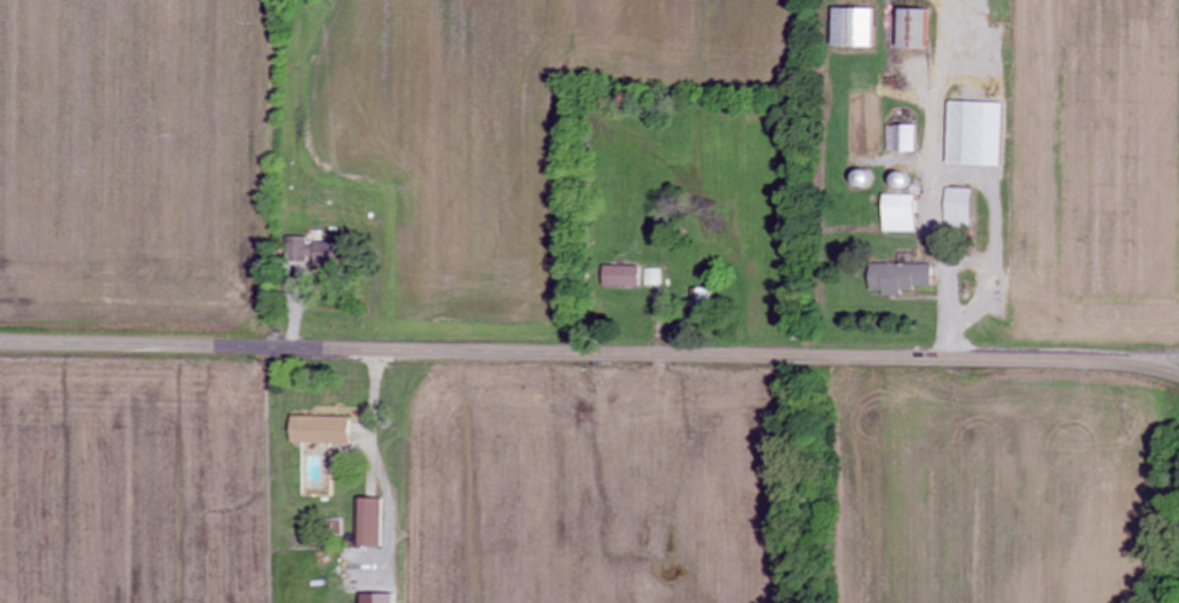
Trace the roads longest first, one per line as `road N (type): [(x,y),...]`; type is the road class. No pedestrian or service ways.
road 1 (secondary): [(1178,375),(1047,360),(0,343)]

